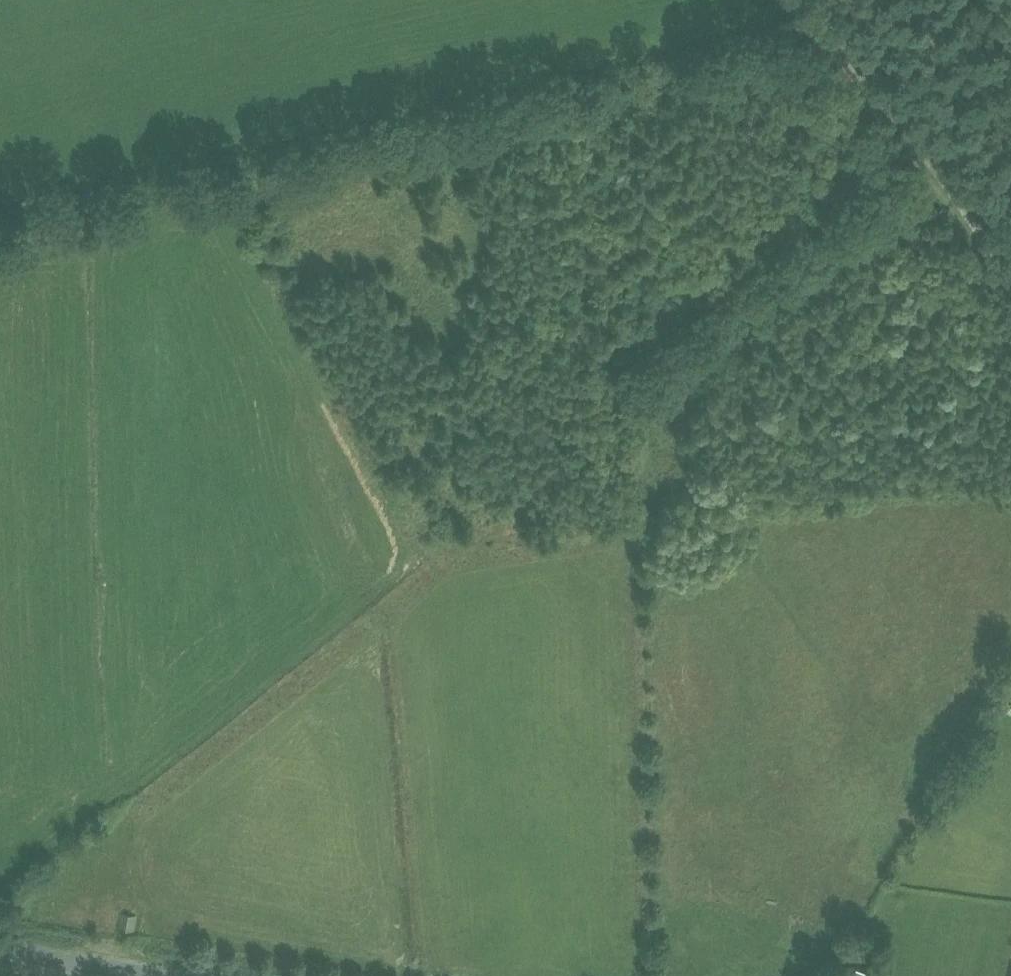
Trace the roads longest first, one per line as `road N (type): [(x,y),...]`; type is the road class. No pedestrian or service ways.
road 1 (track): [(1010,275),(800,0)]
road 2 (tertiary): [(141,975),(0,951)]

